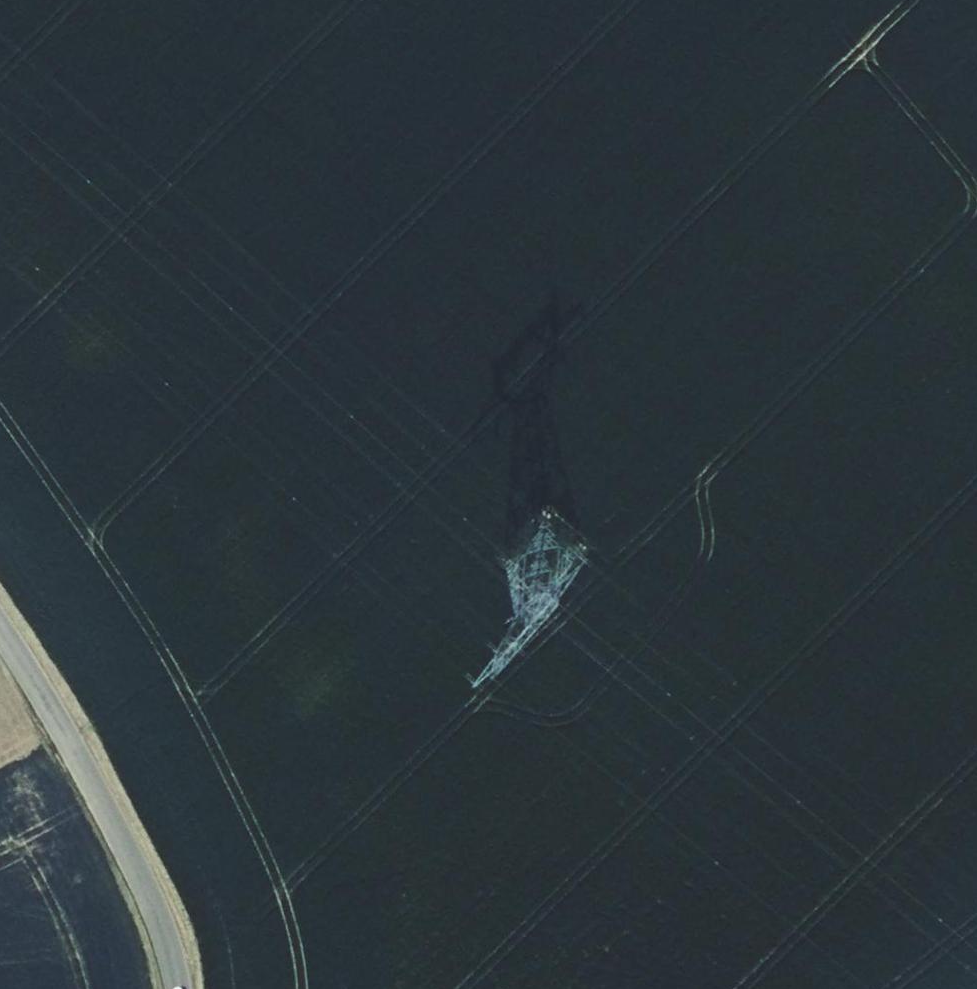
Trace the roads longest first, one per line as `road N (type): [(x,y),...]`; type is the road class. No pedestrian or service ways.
road 1 (unclassified): [(179,988),(160,921),(122,842),(0,627)]

